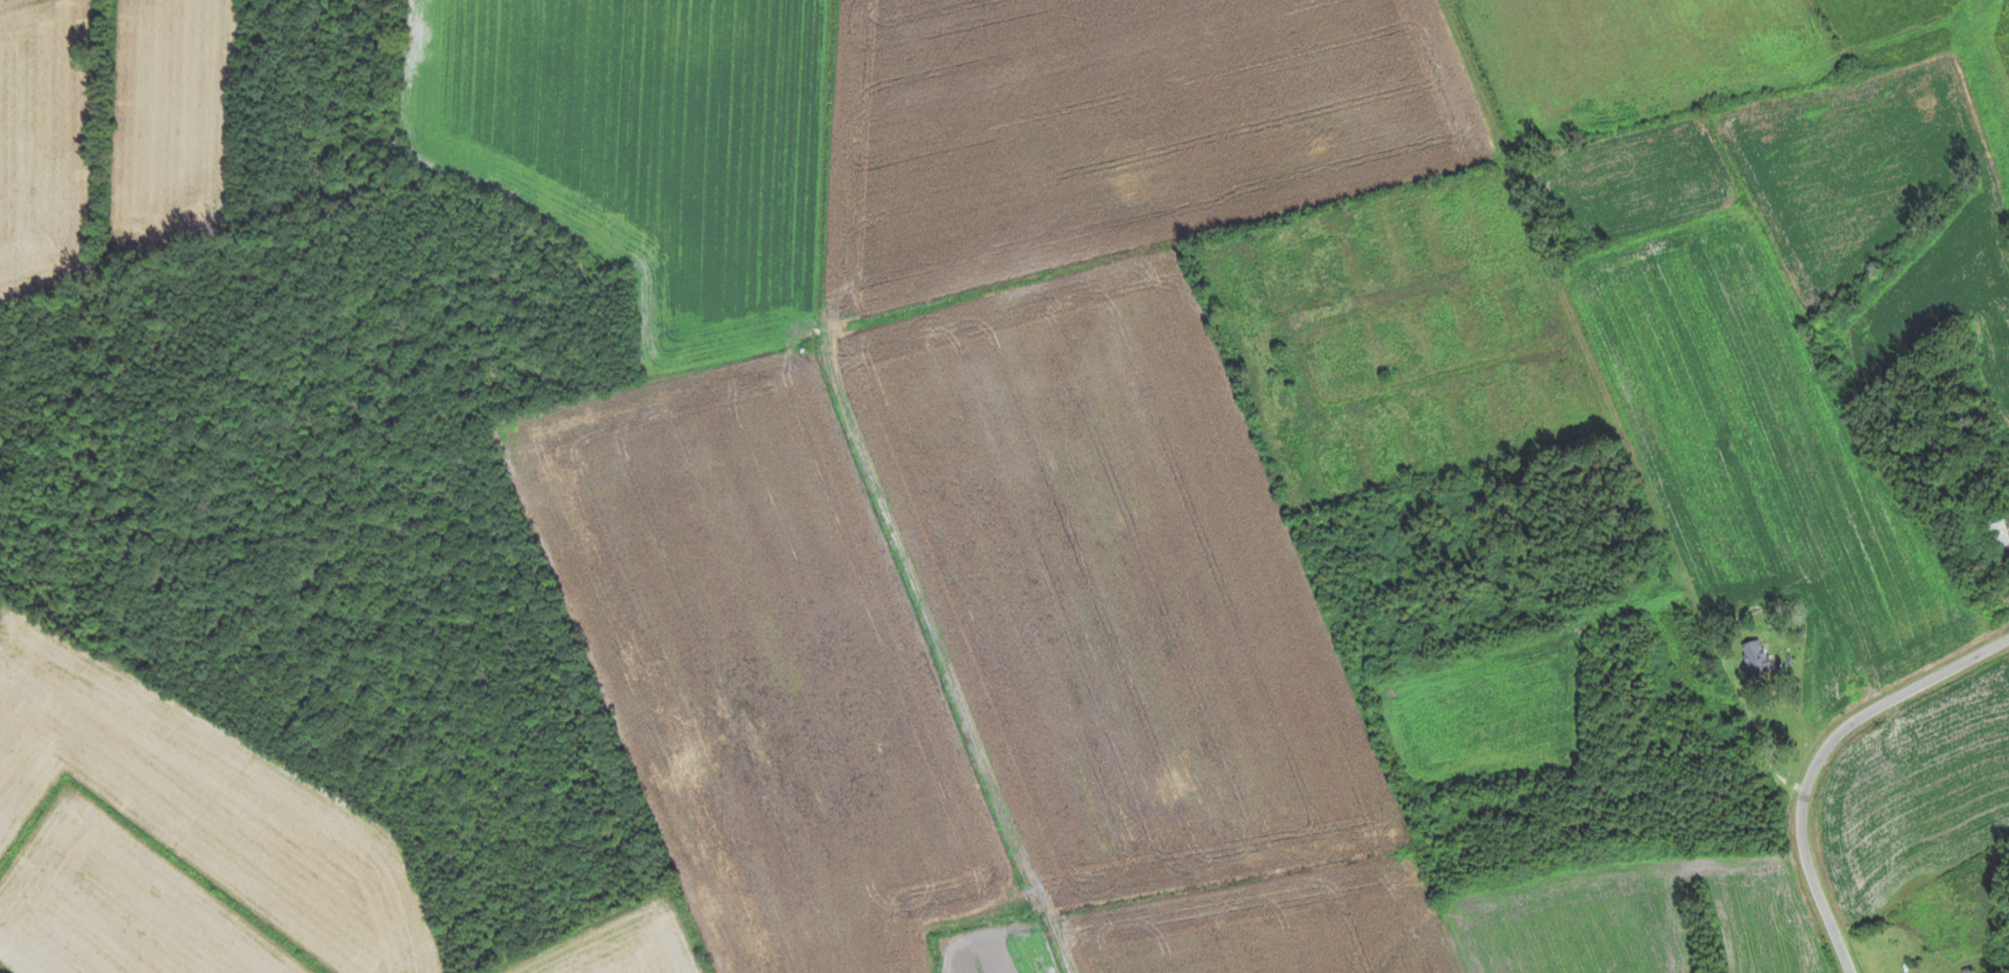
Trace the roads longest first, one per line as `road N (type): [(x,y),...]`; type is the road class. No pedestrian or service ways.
road 1 (residential): [(2008,638),(1875,707),(1836,739),(1812,777),(1805,837),(1853,972)]

